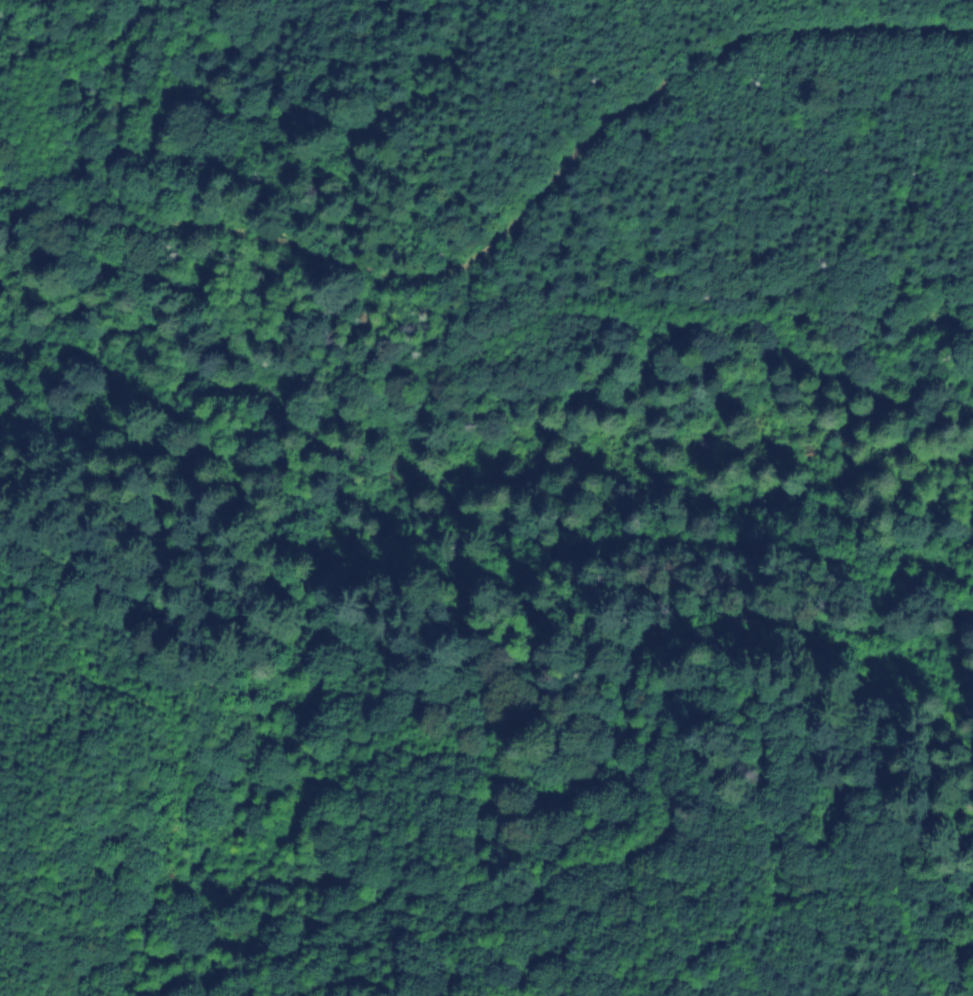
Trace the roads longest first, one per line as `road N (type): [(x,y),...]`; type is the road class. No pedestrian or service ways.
road 1 (track): [(972,31),(818,24),(734,46),(609,120),(481,251),(441,277),(404,281),(341,263),(296,246),(223,195)]

